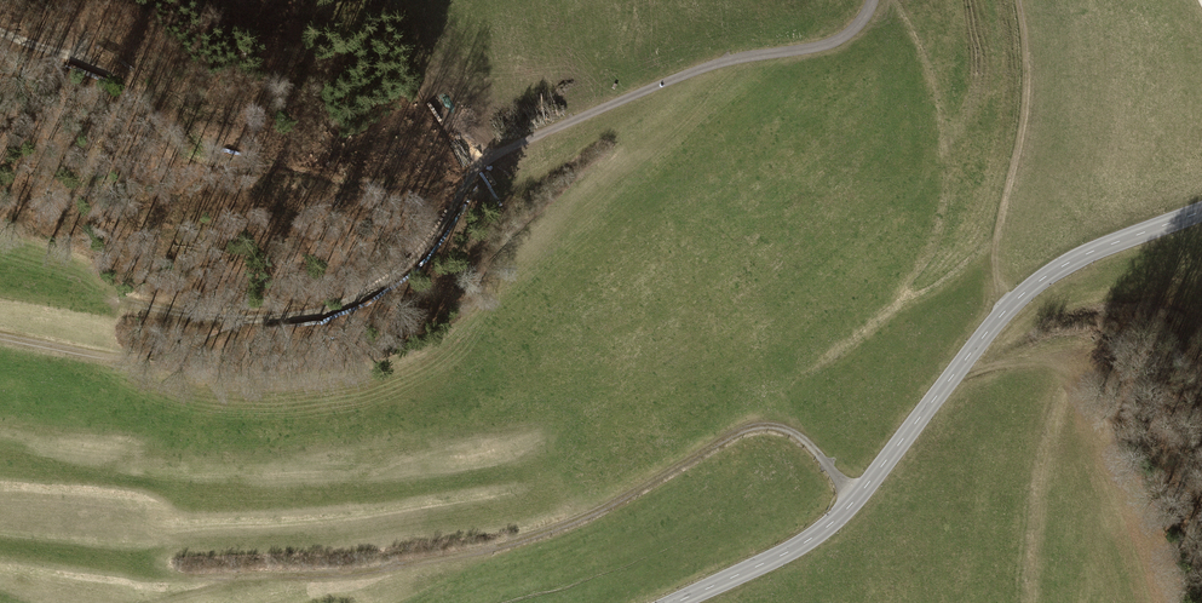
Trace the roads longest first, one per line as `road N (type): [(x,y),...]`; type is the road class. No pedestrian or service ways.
road 1 (track): [(114,299),(229,319),(337,305),(415,259),(491,158),(714,64),(832,43),(872,0)]
road 2 (track): [(855,501),(807,443),(760,428),(518,545),(406,570),(173,574)]
road 3 (tertiary): [(1201,213),(1066,266),(1029,289),(827,530),(680,602)]
road 4 (track): [(1002,316),(996,242),(1024,90),(1018,0)]

